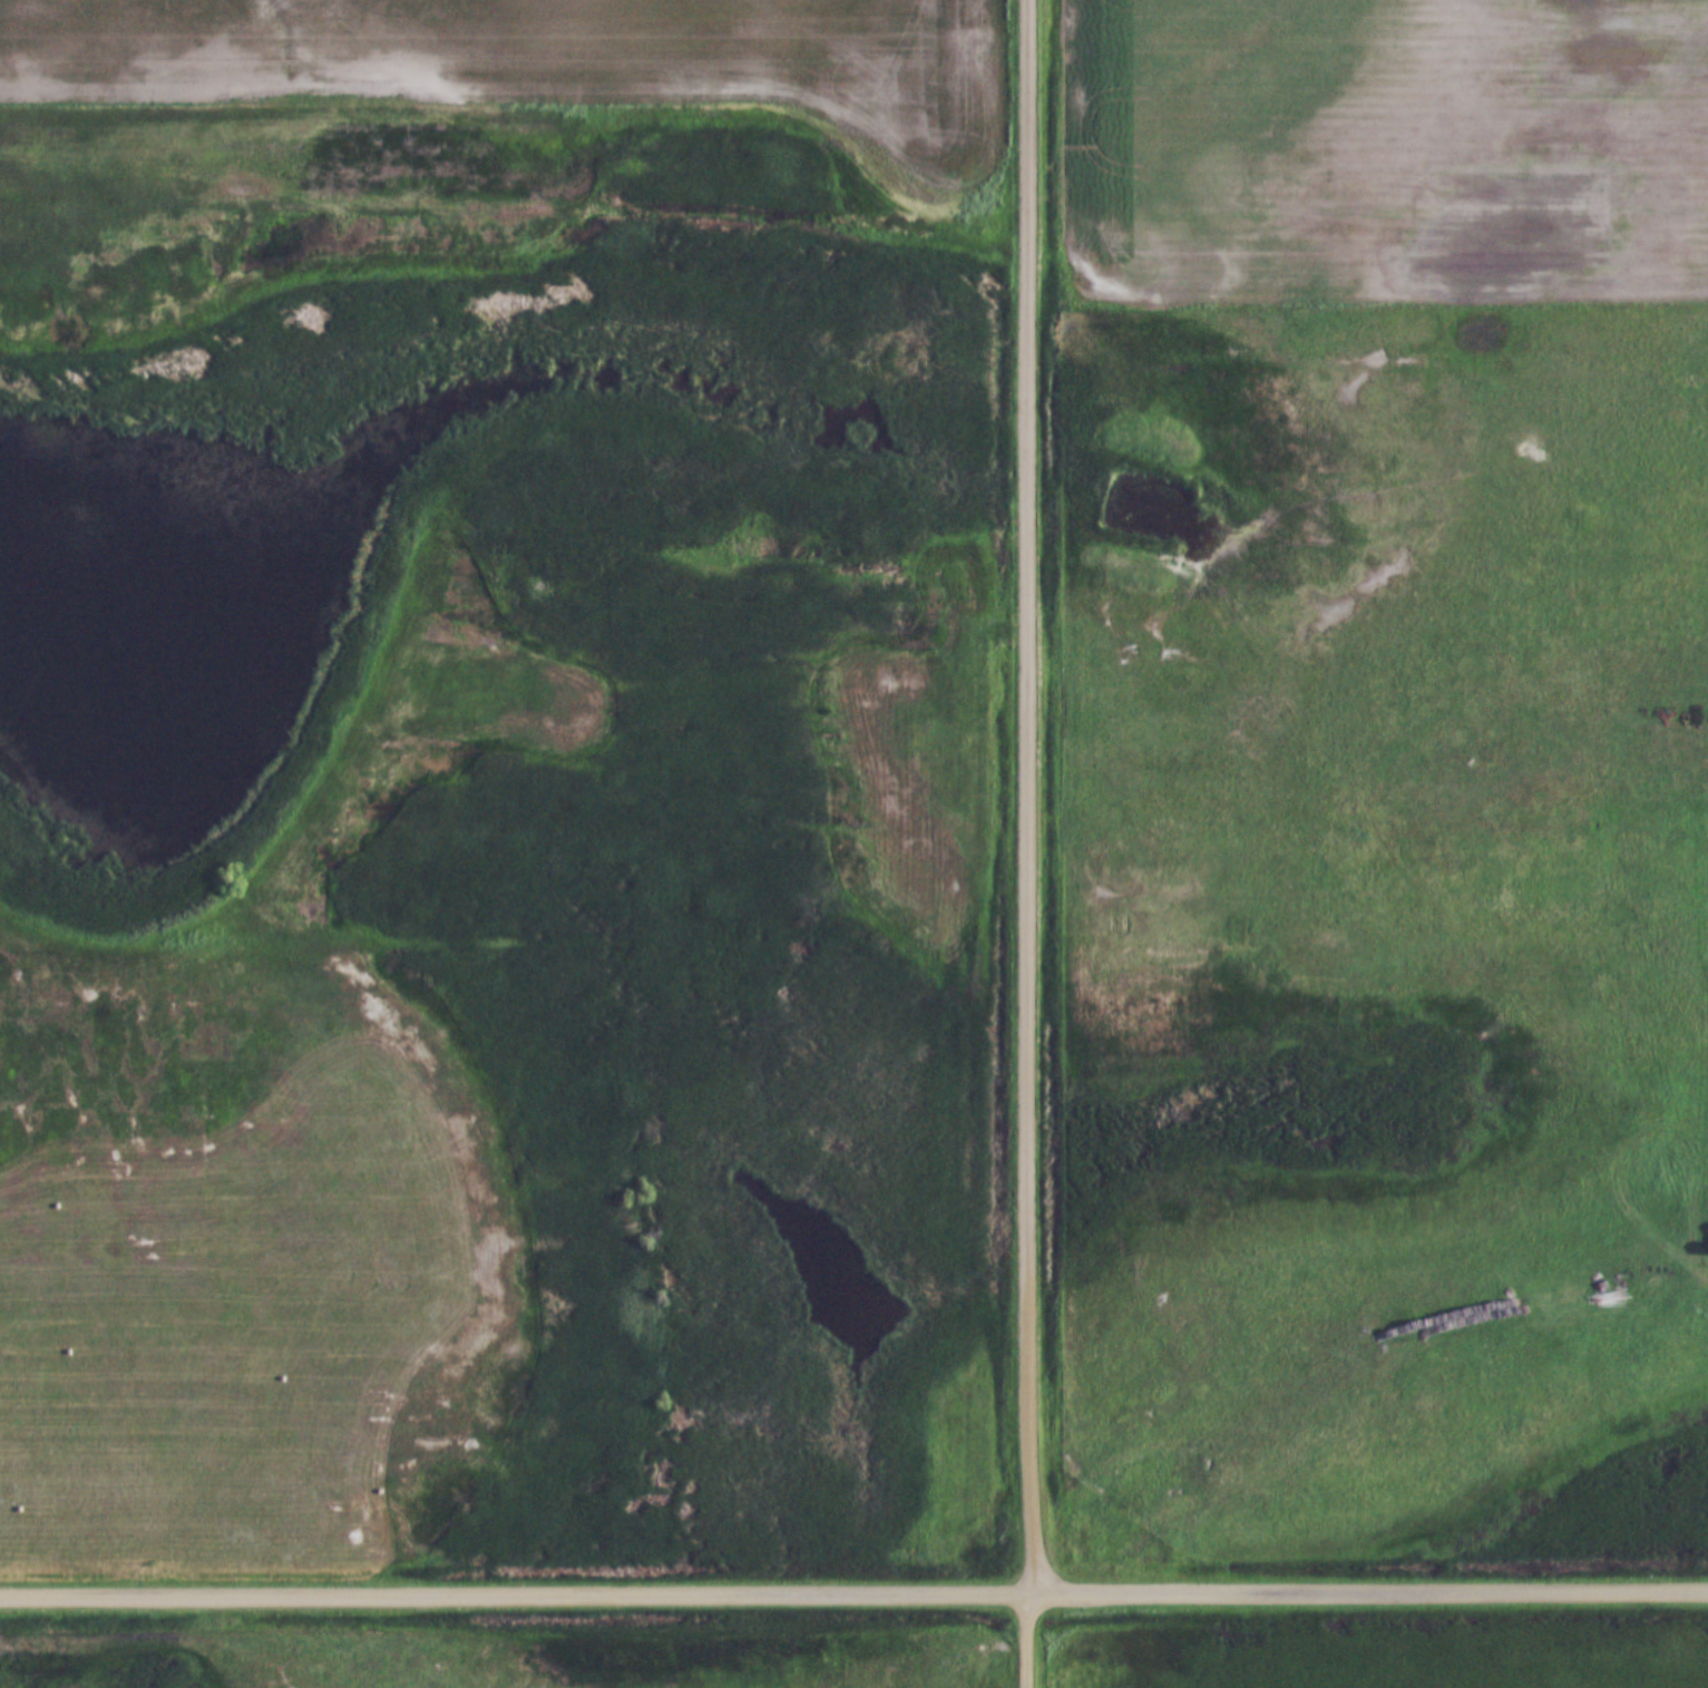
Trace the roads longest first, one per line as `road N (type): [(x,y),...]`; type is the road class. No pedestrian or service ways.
road 1 (residential): [(0,1595),(1707,1590)]
road 2 (residential): [(1025,0),(1027,1592)]

